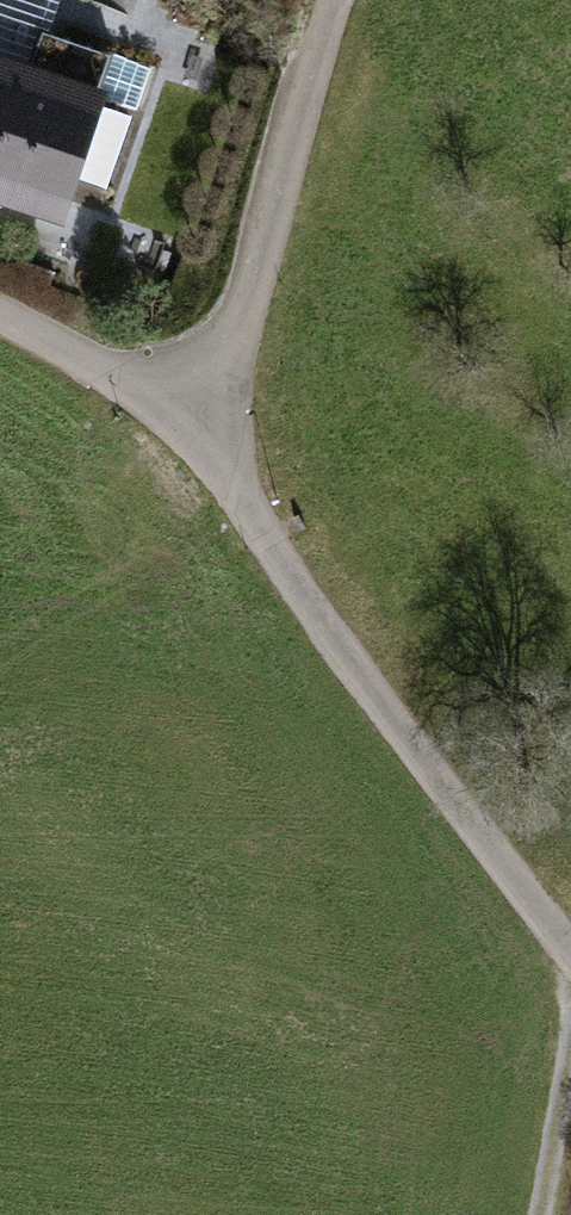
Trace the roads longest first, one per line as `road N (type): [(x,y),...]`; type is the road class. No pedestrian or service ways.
road 1 (residential): [(185,433),(570,949)]
road 2 (residential): [(335,0),(243,309),(185,433)]
road 3 (residential): [(0,315),(102,370),(185,433)]
road 4 (track): [(570,1059),(542,1214)]

